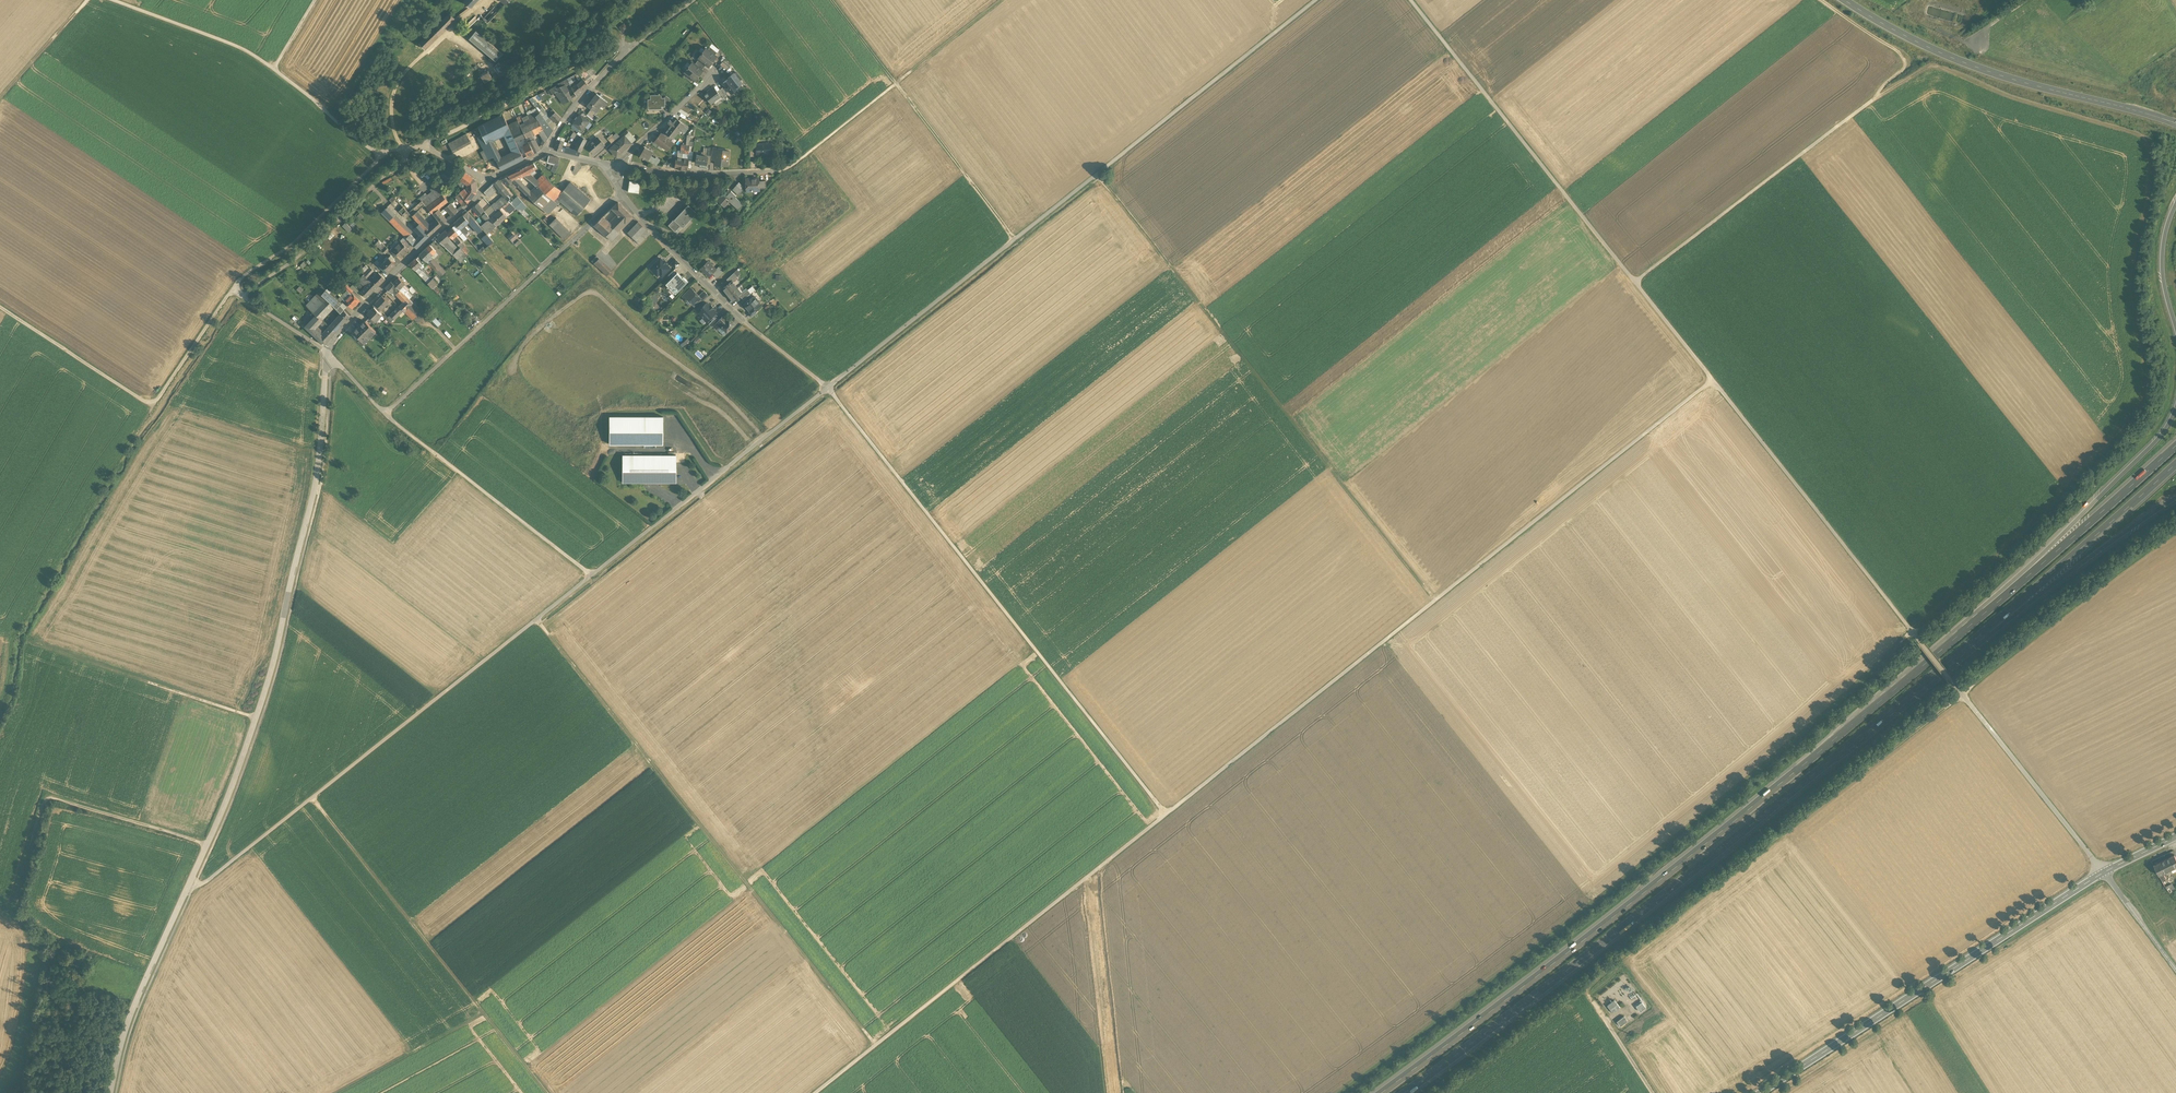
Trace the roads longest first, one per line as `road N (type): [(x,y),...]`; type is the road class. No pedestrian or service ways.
road 1 (track): [(815,1092),(1713,379),(1412,0)]
road 2 (track): [(191,883),(209,880),(591,576),(403,429),(332,361)]
road 3 (unclassified): [(110,1092),(136,1001),(226,802),(270,675),(317,471),(328,351)]
road 4 (motorway): [(1985,612),(1692,856),(1384,1092)]
road 5 (track): [(1338,1092),(1623,882),(1912,630)]
road 6 (motorway): [(1407,1092),(1983,634)]
road 7 (track): [(1316,0),(828,388)]
road 8 (track): [(1636,282),(1867,104),(1932,65),(2138,132),(2153,153)]
road 9 (track): [(1913,632),(2041,515),(2142,404),(2147,376),(2134,266),(2153,153)]
road 10 (track): [(876,1045),(537,619)]
road 11 (track): [(828,388),(1166,814)]
road 12 (track): [(1097,174),(1436,599)]
road 13 (secondary): [(2103,873),(1760,1092)]
road 14 (track): [(314,797),(546,1092)]
road 15 (secondary): [(1845,0),(1988,71),(2175,123)]
road 16 (track): [(763,440),(729,400),(593,292),(544,324),(512,369)]
road 17 (track): [(385,414),(621,193)]
road 18 (track): [(1913,632),(1713,379)]
road 19 (track): [(232,290),(158,399),(148,403),(0,307)]
road 20 (track): [(380,157),(251,53),(114,0)]
road 21 (track): [(2103,873),(1913,632)]
road 22 (track): [(828,388),(591,576)]
road 23 (track): [(832,0),(1015,238)]
road 24 (motorway): [(2175,408),(2160,438),(1985,612)]
road 25 (track): [(780,171),(1002,0)]
road 26 (track): [(153,402),(10,638)]
road 27 (track): [(1963,695),(2175,531)]
road 28 (motorway): [(1983,634),(2175,465)]
road 29 (motorway): [(2175,446),(1985,612)]
road 30 (track): [(27,641),(256,718)]
road 31 (motorway): [(1983,634),(2175,498)]
road 32 (residential): [(328,351),(490,182)]
road 33 (track): [(426,147),(605,47),(619,41),(628,49)]
road 34 (track): [(244,297),(397,170),(403,154)]
road 35 (residential): [(748,323),(631,206),(607,165)]
road 36 (residential): [(547,151),(619,58),(684,6)]
road 37 (track): [(380,157),(292,245),(232,290)]
road 38 (track): [(484,1013),(337,1092)]
road 39 (residential): [(623,166),(696,175),(780,171)]
road 40 (track): [(1867,104),(1905,56),(1827,0)]
road 41 (residential): [(623,166),(714,68)]
road 42 (track): [(0,97),(87,0)]
road 43 (motorway): [(2175,203),(2162,264),(2175,329)]

